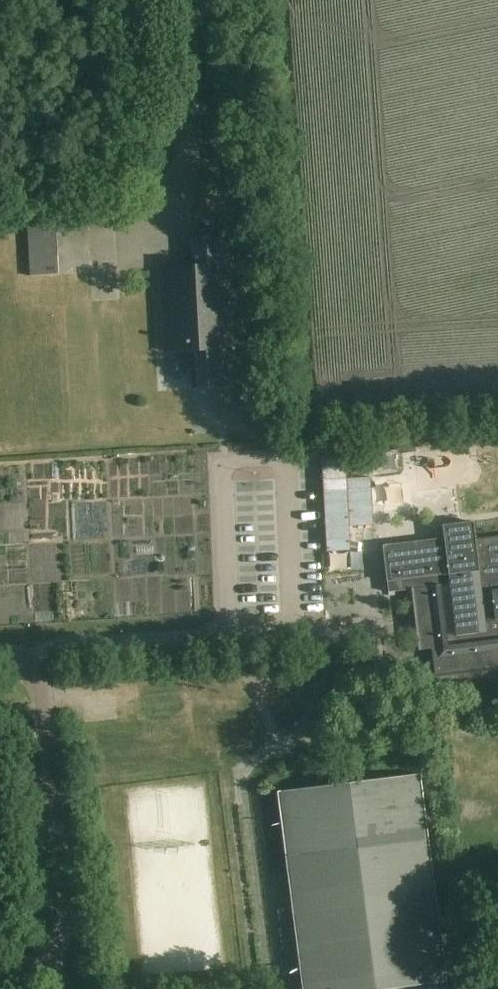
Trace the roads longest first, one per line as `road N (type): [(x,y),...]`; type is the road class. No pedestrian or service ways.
road 1 (residential): [(0,654),(37,667),(71,921),(65,947),(49,961),(0,973)]

